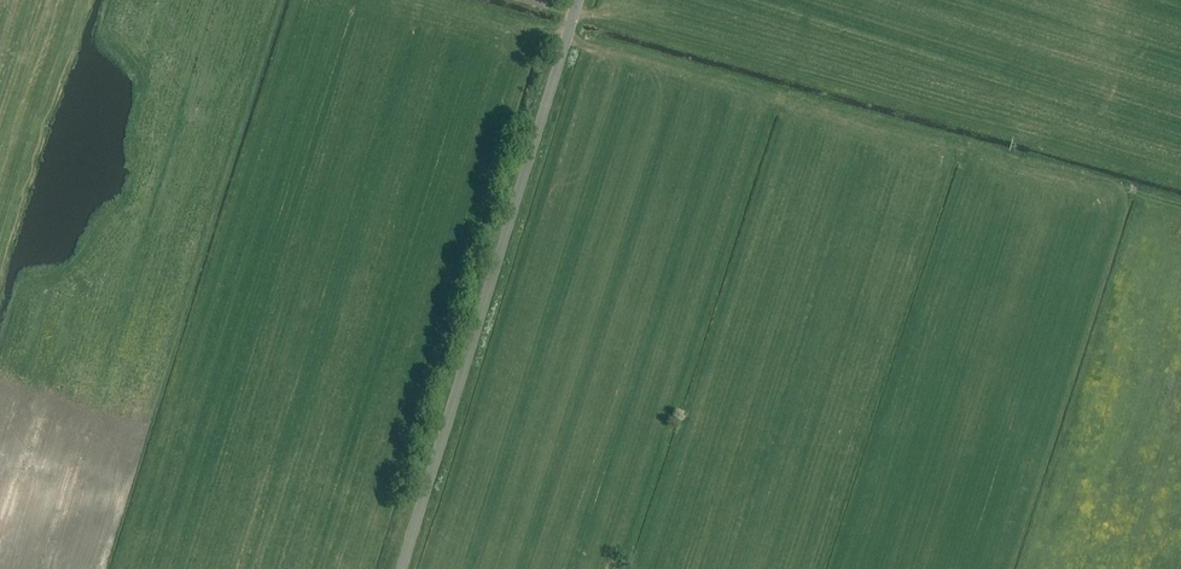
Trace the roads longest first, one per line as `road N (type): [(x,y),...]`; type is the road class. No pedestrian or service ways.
road 1 (tertiary): [(401,568),(577,0)]

